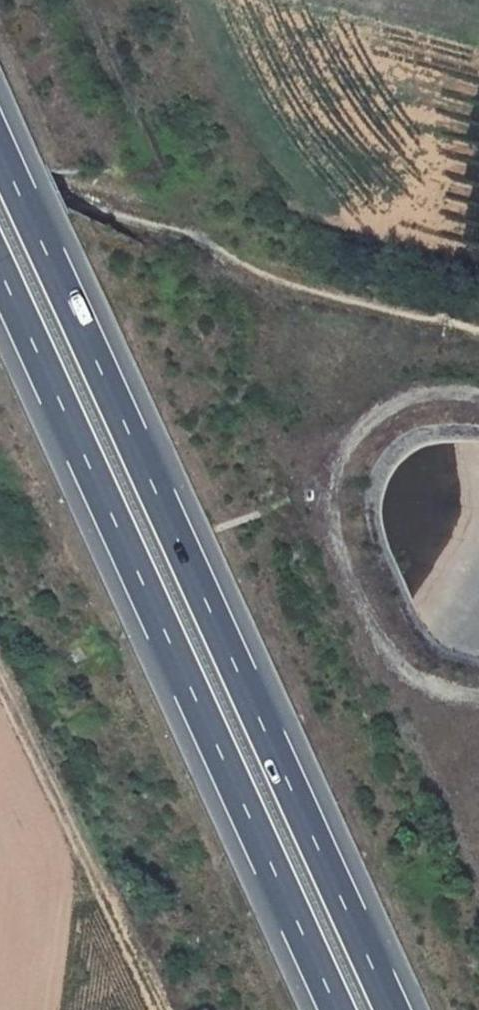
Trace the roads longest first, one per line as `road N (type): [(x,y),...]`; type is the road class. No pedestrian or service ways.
road 1 (motorway): [(393,1009),(0,147)]
road 2 (motorway): [(0,271),(336,1009)]

